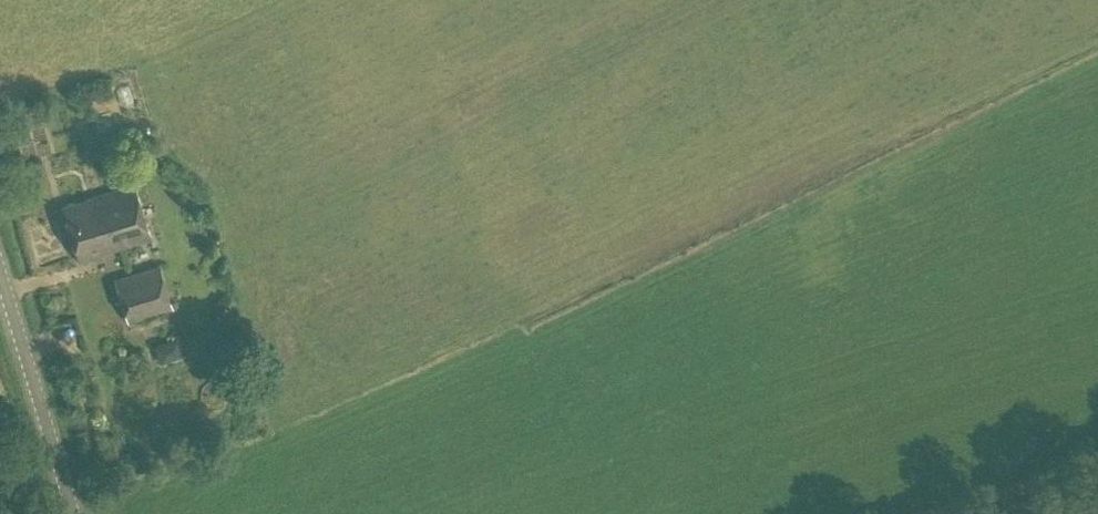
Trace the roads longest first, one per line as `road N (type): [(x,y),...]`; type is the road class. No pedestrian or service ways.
road 1 (tertiary): [(72,513),(0,275)]

